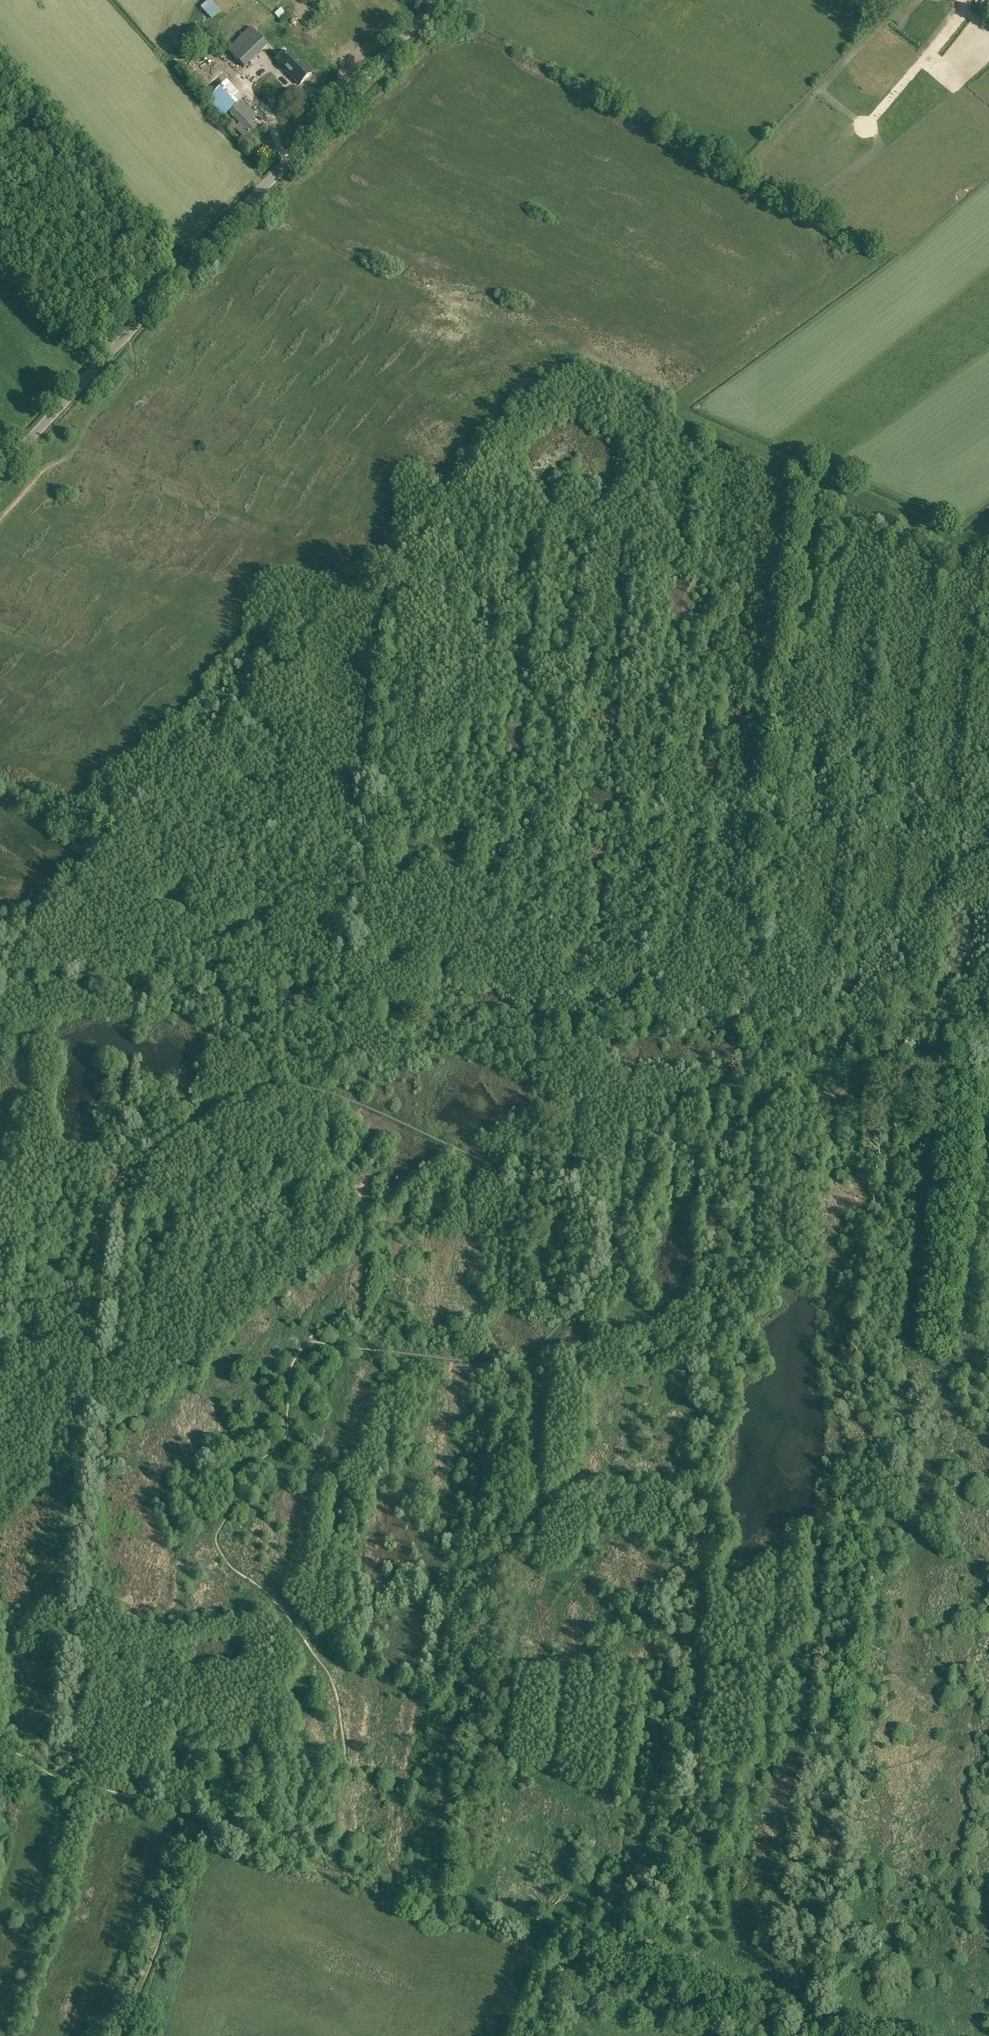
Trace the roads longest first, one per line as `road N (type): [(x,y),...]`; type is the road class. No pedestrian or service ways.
road 1 (unclassified): [(0,472),(438,0)]

